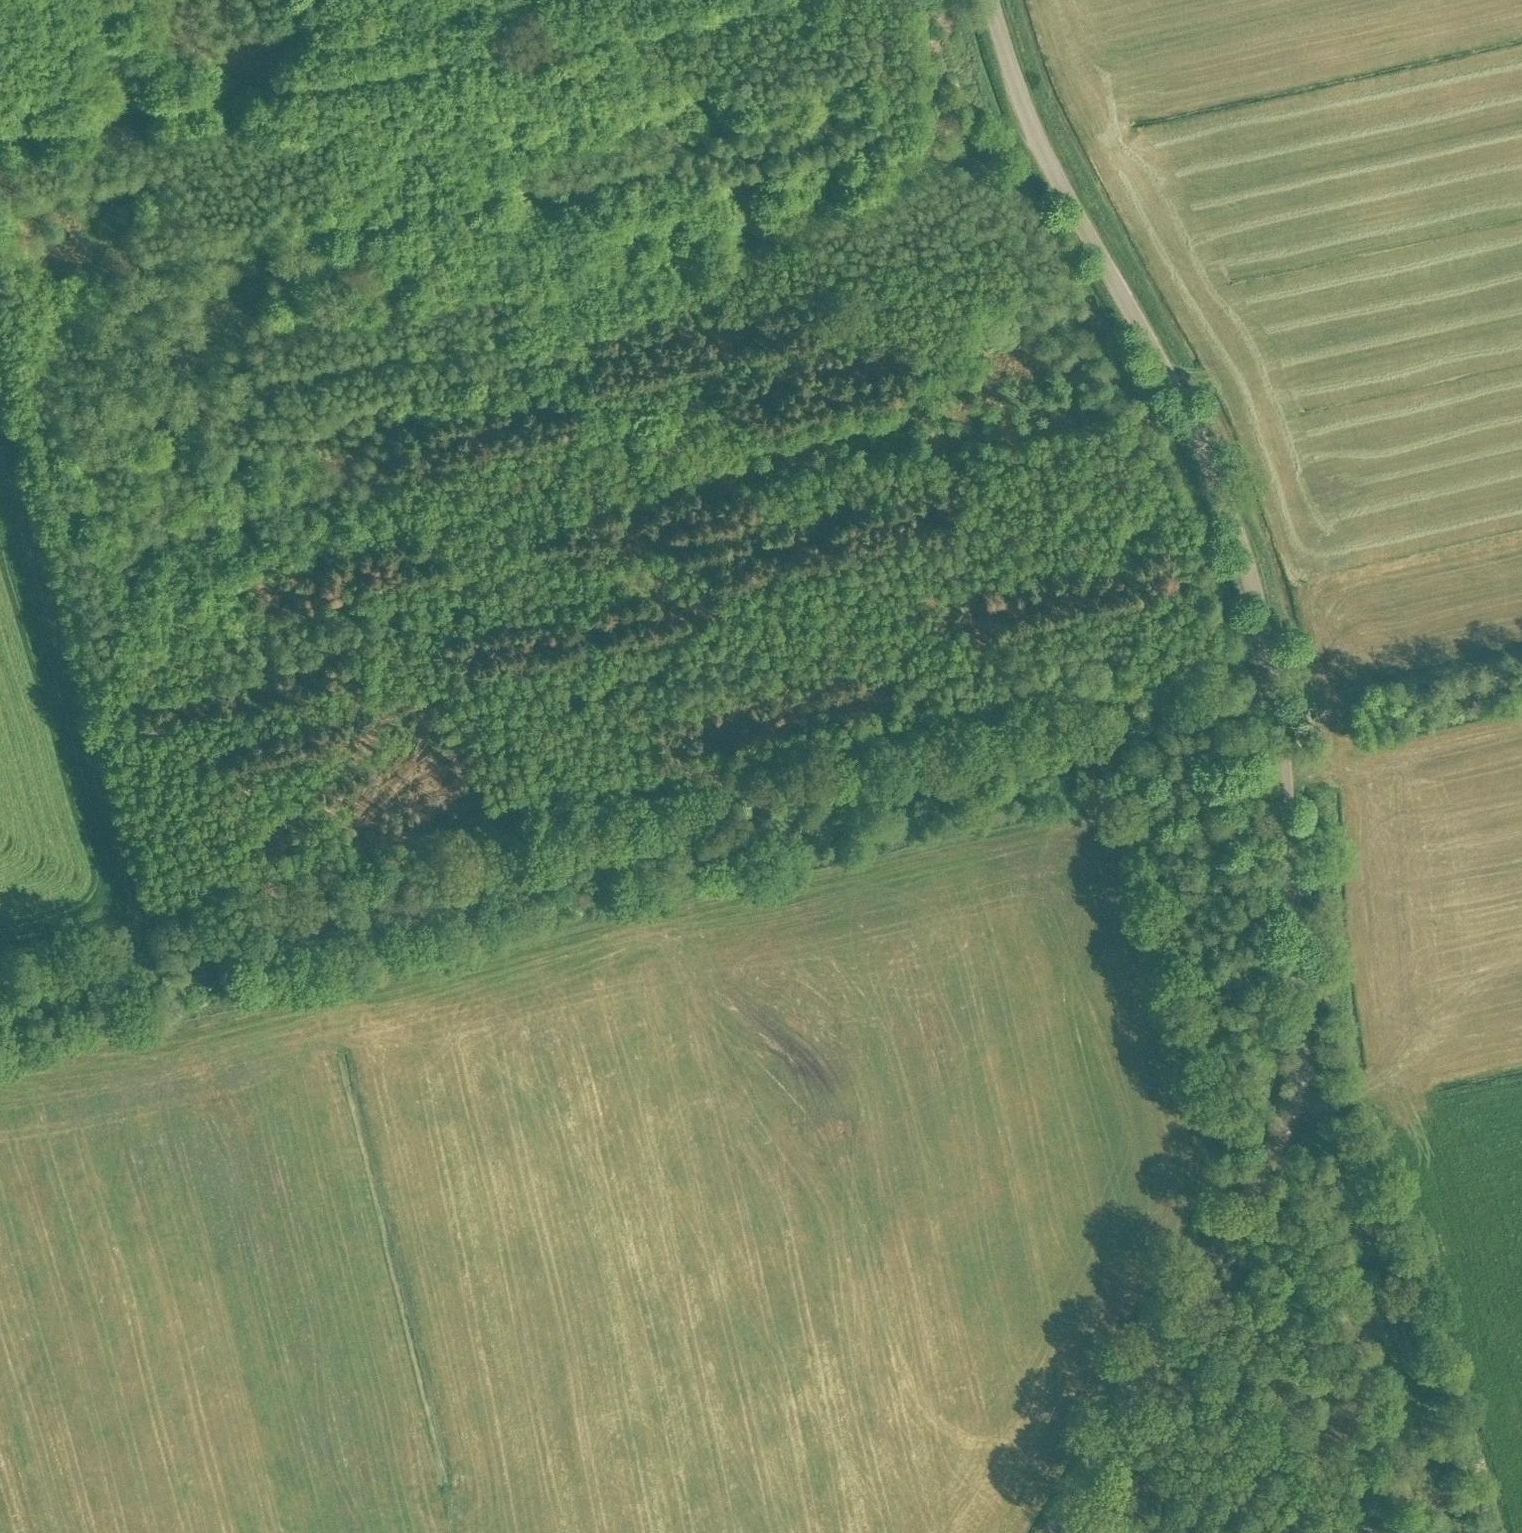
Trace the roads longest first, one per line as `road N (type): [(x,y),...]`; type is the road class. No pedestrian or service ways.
road 1 (unclassified): [(1052,1532),(1277,1145),(1295,1085),(1300,1021),(1275,700),(1250,583),(1186,413),(1052,172),(989,0)]

